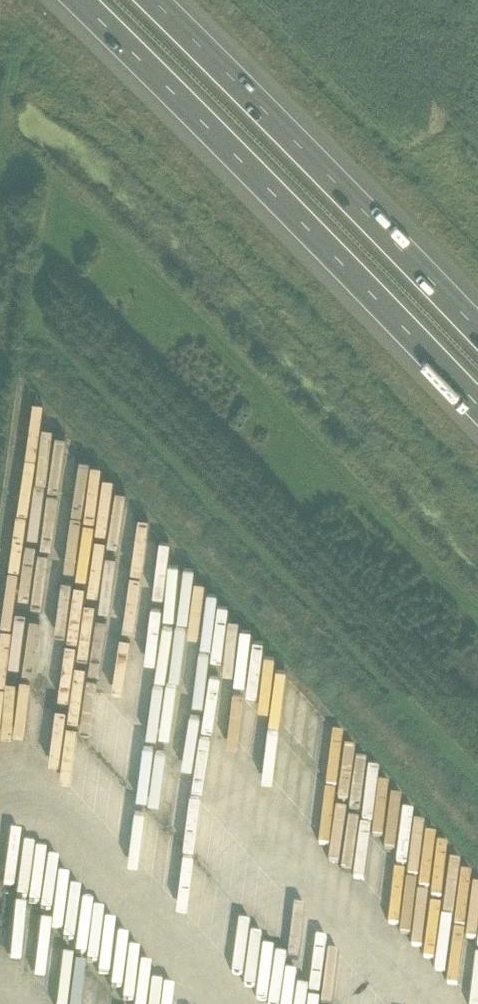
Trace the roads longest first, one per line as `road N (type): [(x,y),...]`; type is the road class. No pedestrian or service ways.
road 1 (motorway): [(78,0),(477,405)]
road 2 (motorway): [(477,331),(152,0)]

